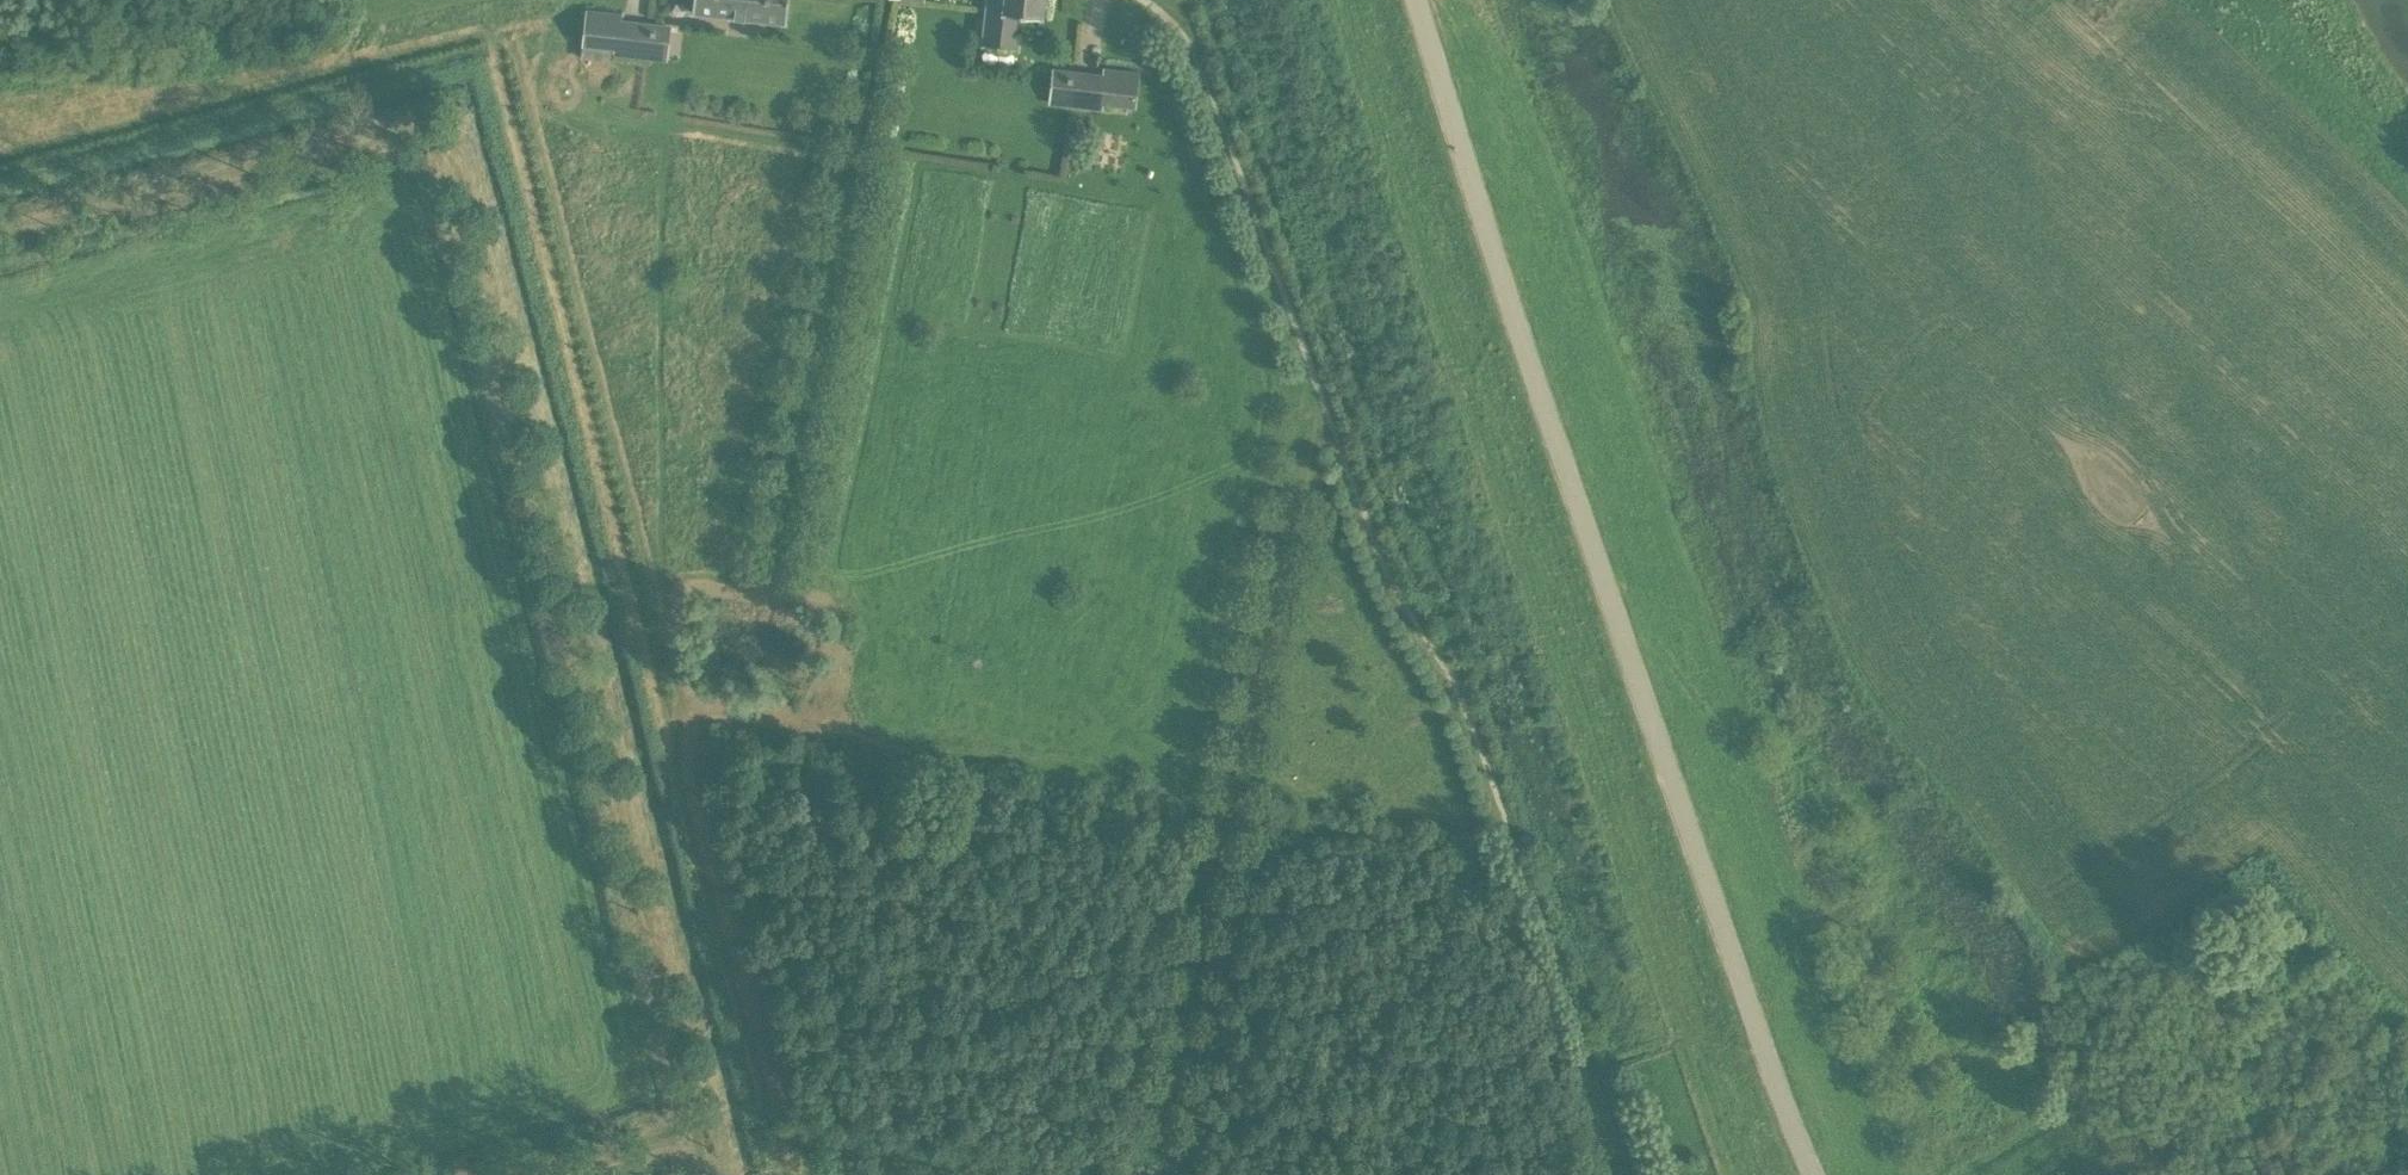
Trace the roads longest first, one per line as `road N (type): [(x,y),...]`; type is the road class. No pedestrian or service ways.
road 1 (track): [(1138,0),(1169,21),(1211,87),(1384,585),(1461,702),(1628,1174)]
road 2 (unclassified): [(1413,0),(1526,366),(1720,932),(1814,1174)]
road 3 (track): [(1312,380),(1156,1174)]

